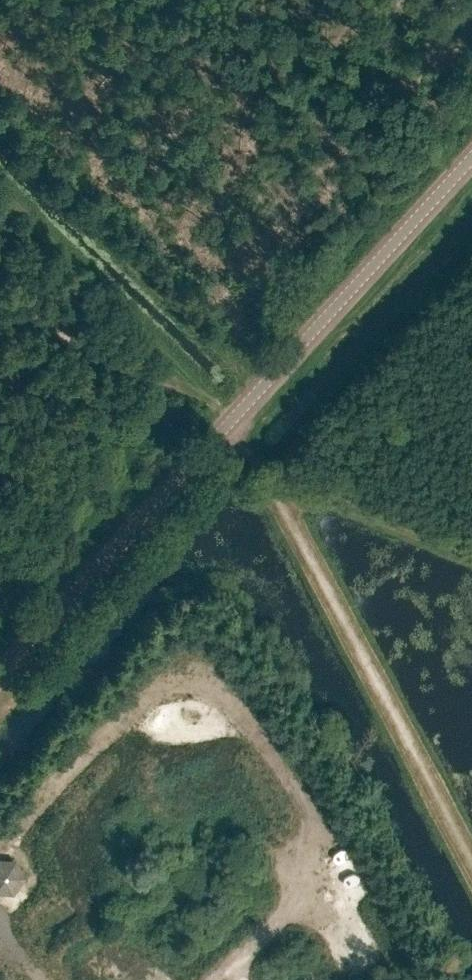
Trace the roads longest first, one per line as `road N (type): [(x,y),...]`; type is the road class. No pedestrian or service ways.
road 1 (unclassified): [(0,671),(471,160)]
road 2 (track): [(261,463),(471,862)]
road 3 (track): [(471,549),(261,463),(226,425)]
road 4 (track): [(0,301),(195,397),(226,425)]

